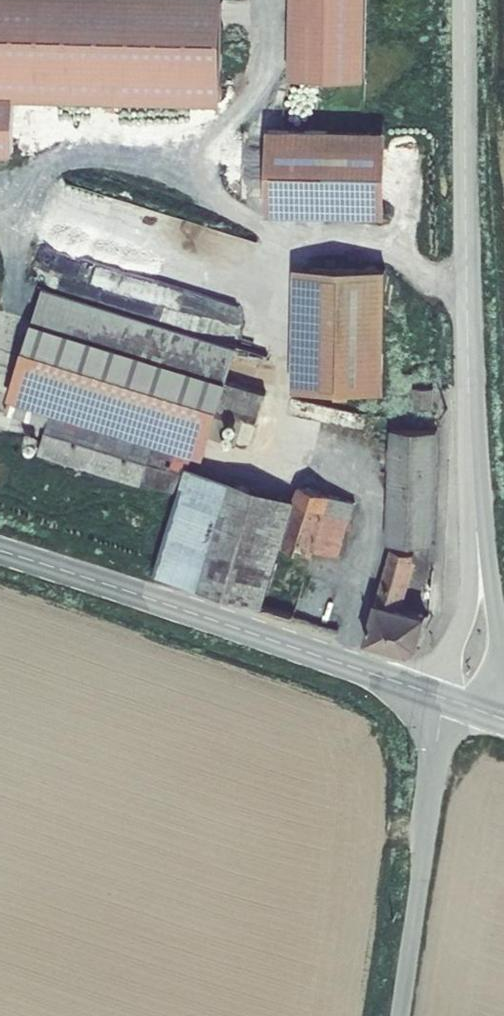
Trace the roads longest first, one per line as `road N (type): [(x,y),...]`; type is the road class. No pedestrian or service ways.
road 1 (tertiary): [(476,528),(465,0)]
road 2 (tertiary): [(437,695),(0,551)]
road 3 (unclassified): [(450,700),(399,1015)]
road 4 (tertiary): [(494,715),(499,641),(476,528)]
road 5 (tertiary): [(476,528),(469,606),(437,695)]

